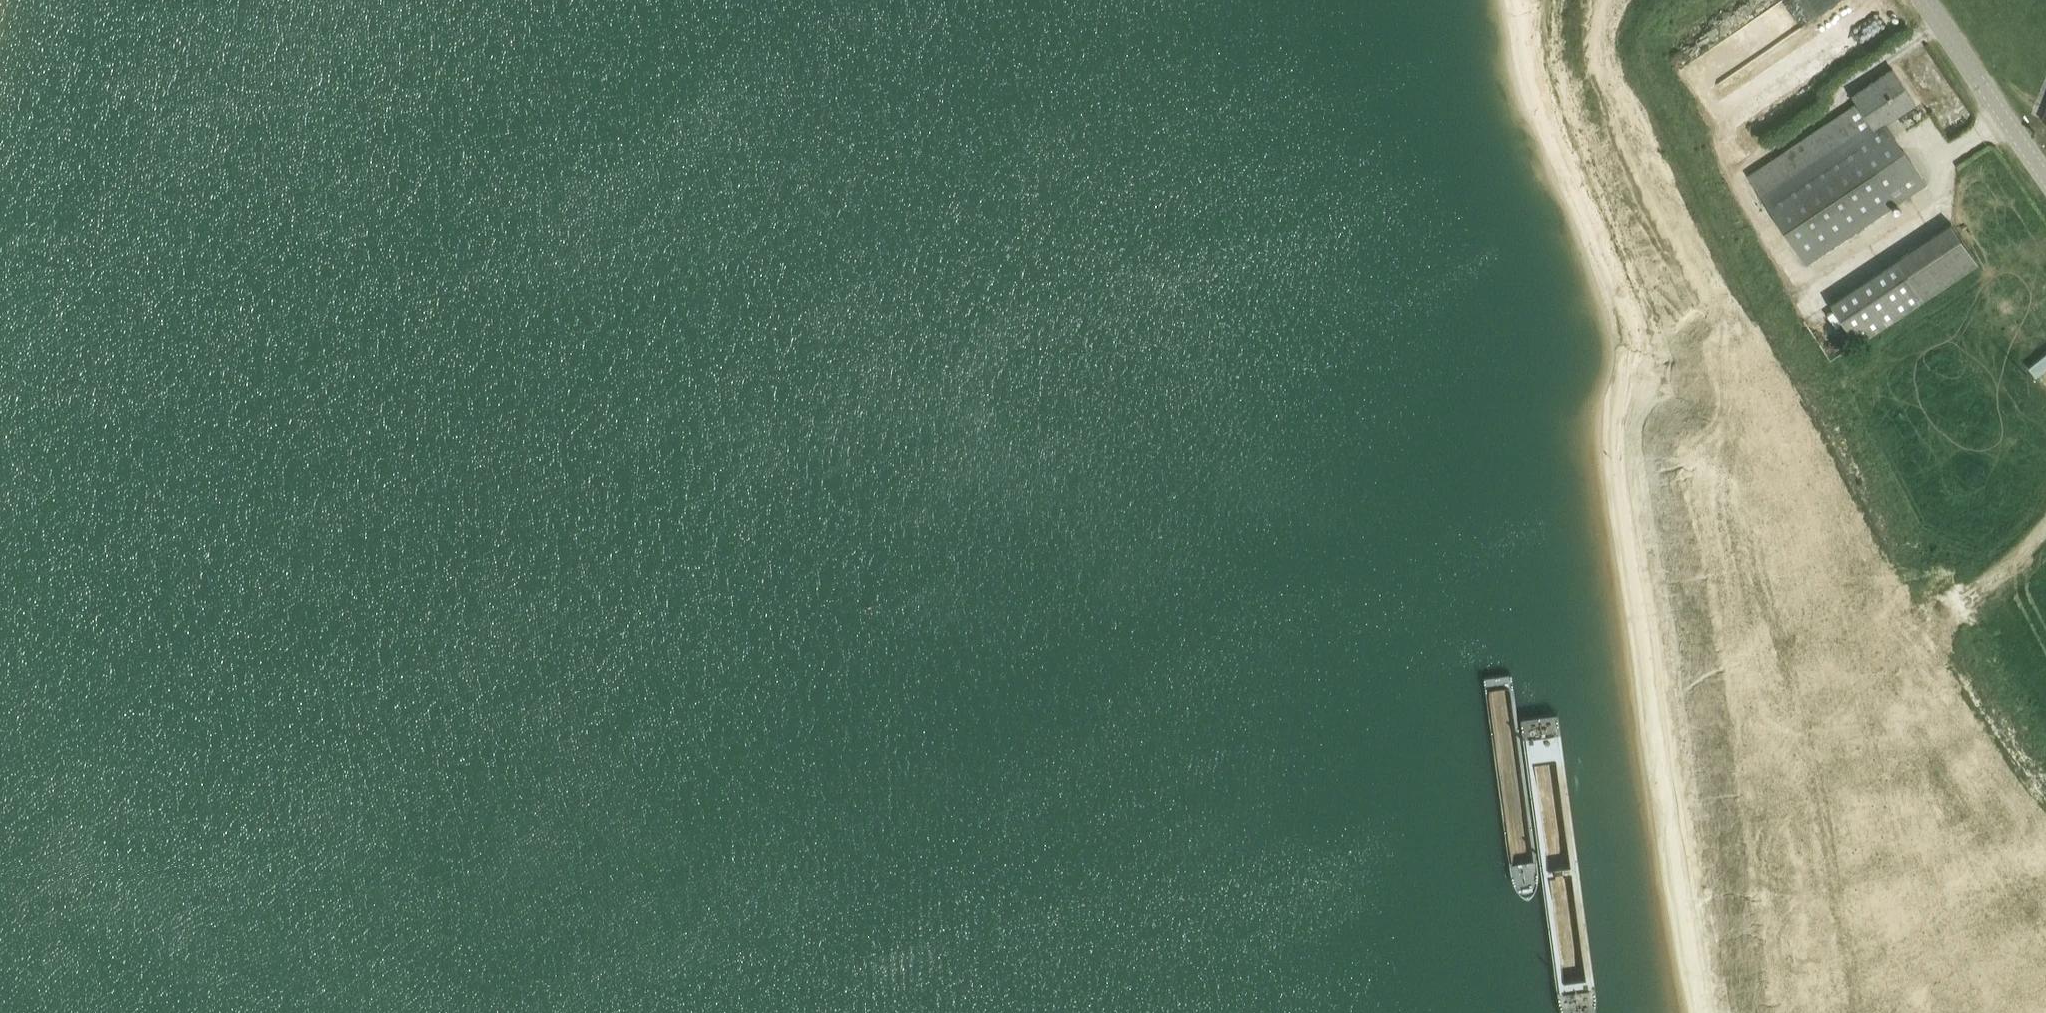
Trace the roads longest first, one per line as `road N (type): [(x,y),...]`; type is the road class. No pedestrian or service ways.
road 1 (tertiary): [(2045,171),(1930,0)]
road 2 (track): [(1943,616),(2006,568),(2045,523)]

